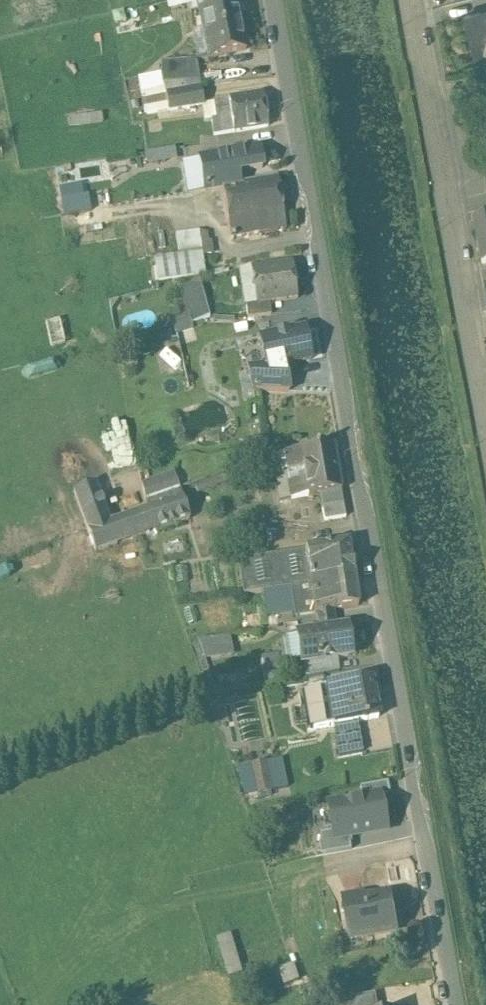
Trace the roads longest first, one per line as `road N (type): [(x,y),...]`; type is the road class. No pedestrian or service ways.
road 1 (residential): [(276,0),(353,458),(461,1004)]
road 2 (tertiary): [(415,0),(485,396)]

